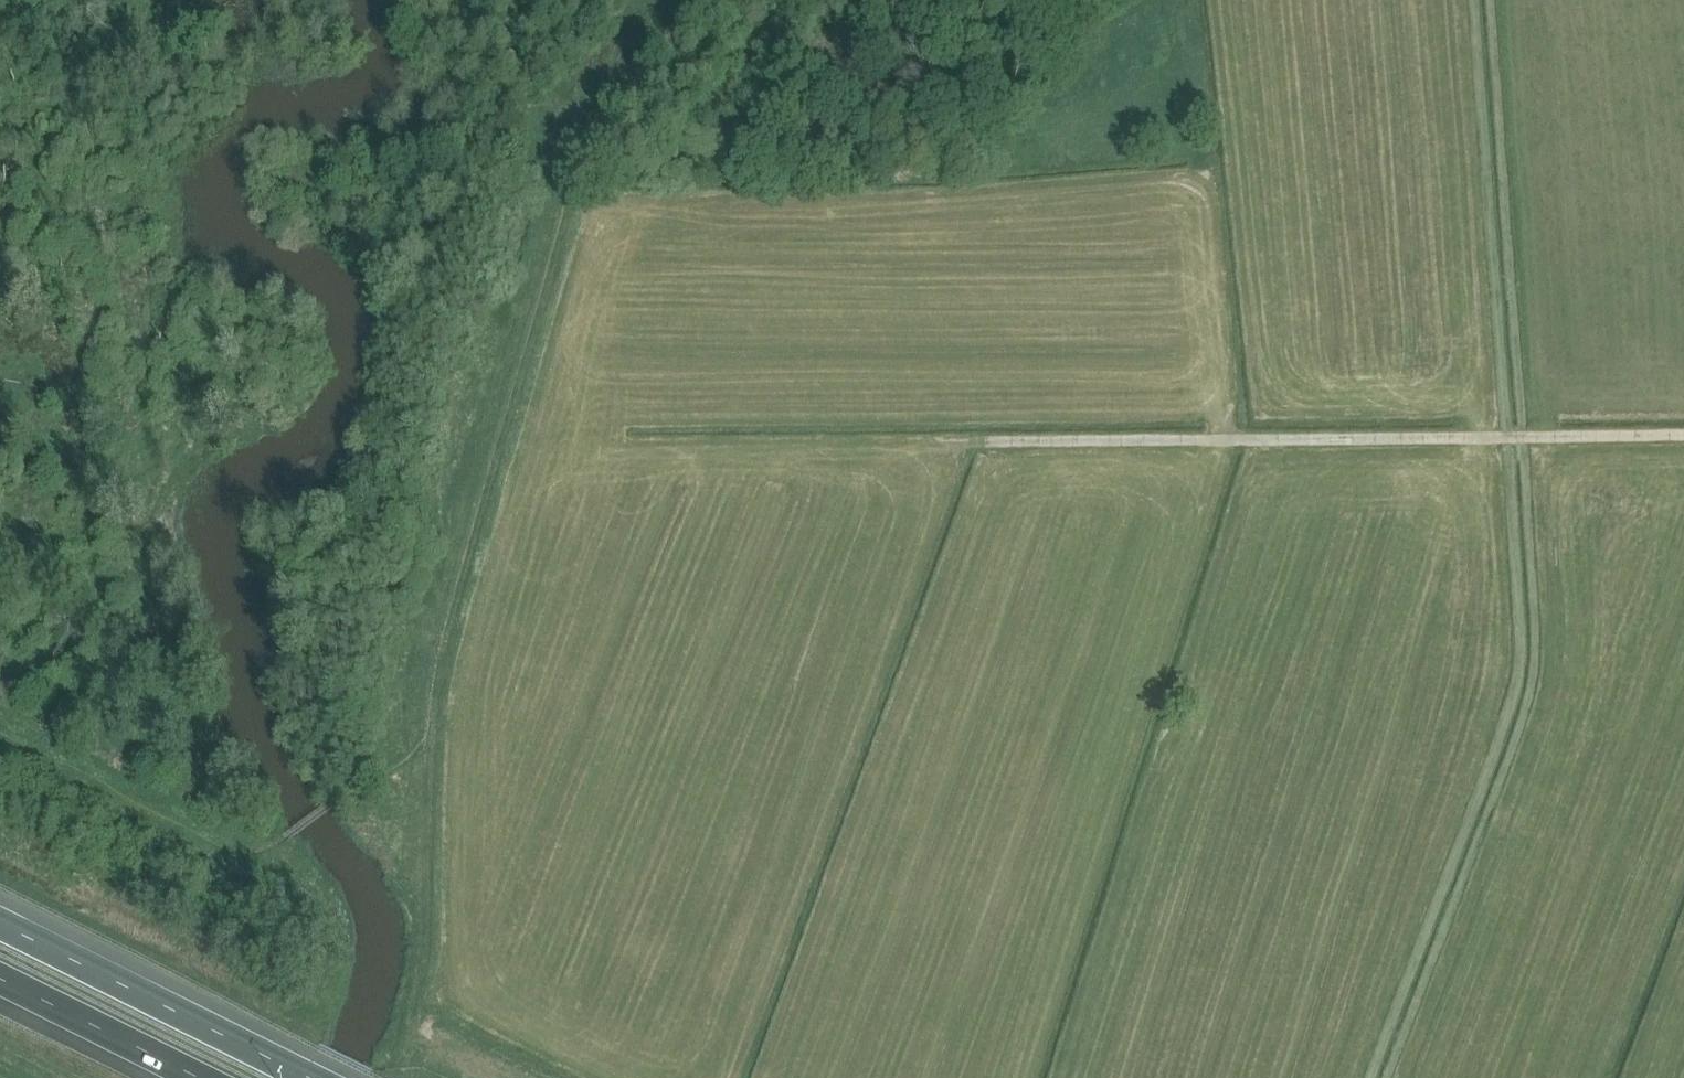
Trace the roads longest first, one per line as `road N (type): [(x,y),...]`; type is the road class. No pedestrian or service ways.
road 1 (motorway): [(315,1077),(0,926)]
road 2 (motorway): [(0,978),(204,1077)]

